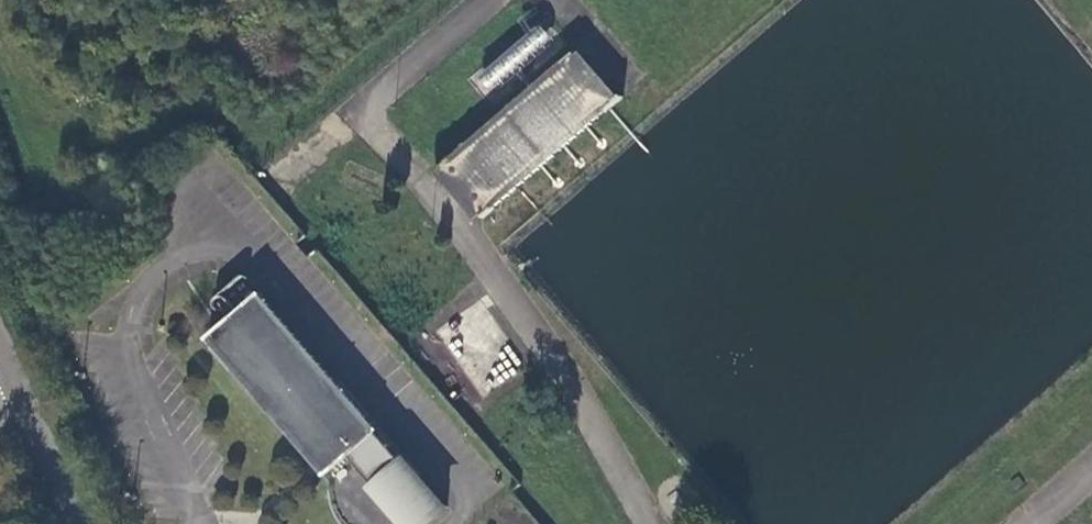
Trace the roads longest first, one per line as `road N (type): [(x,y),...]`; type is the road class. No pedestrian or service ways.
road 1 (unclassified): [(85,523),(8,365)]

